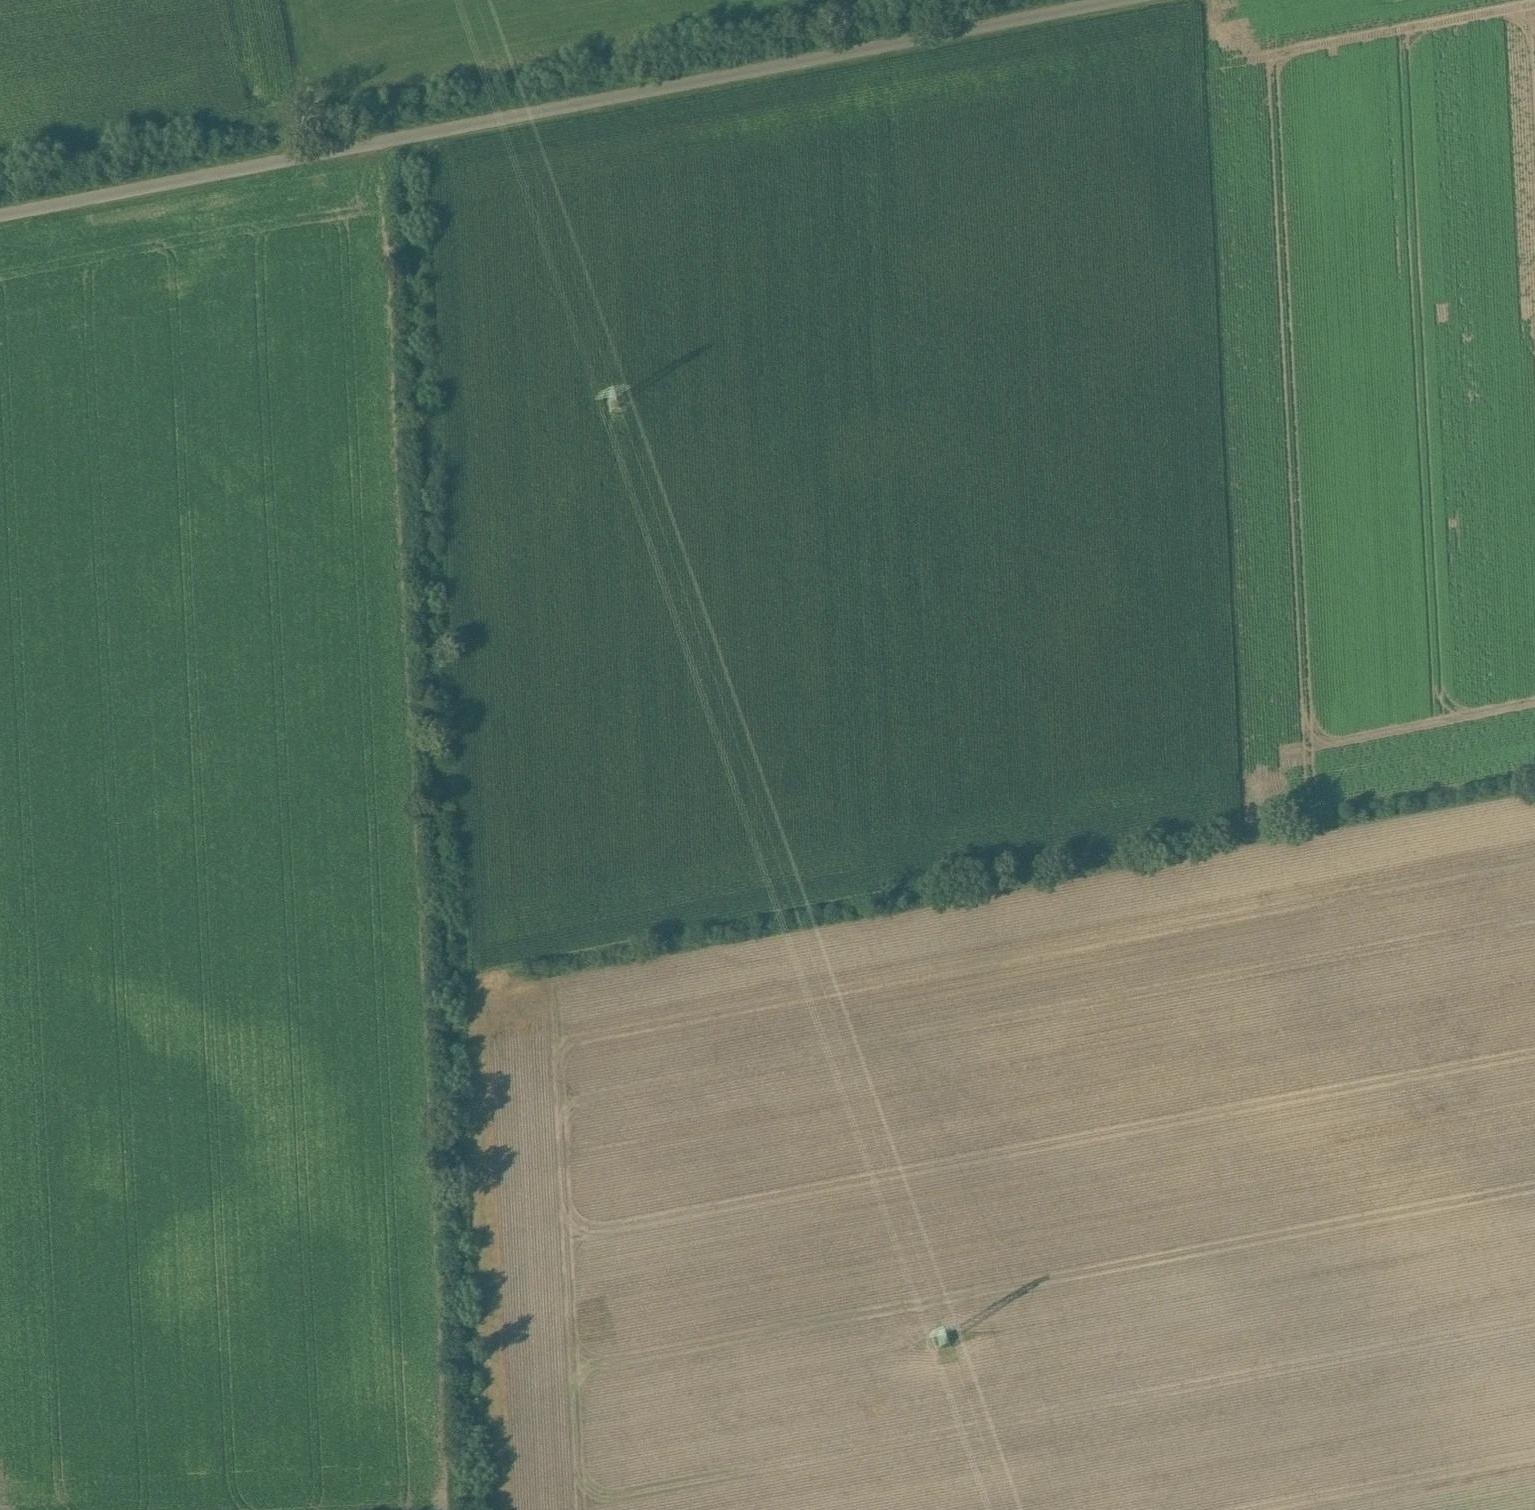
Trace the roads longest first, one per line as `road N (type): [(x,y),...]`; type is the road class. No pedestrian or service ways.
road 1 (unclassified): [(0,214),(1121,0)]

